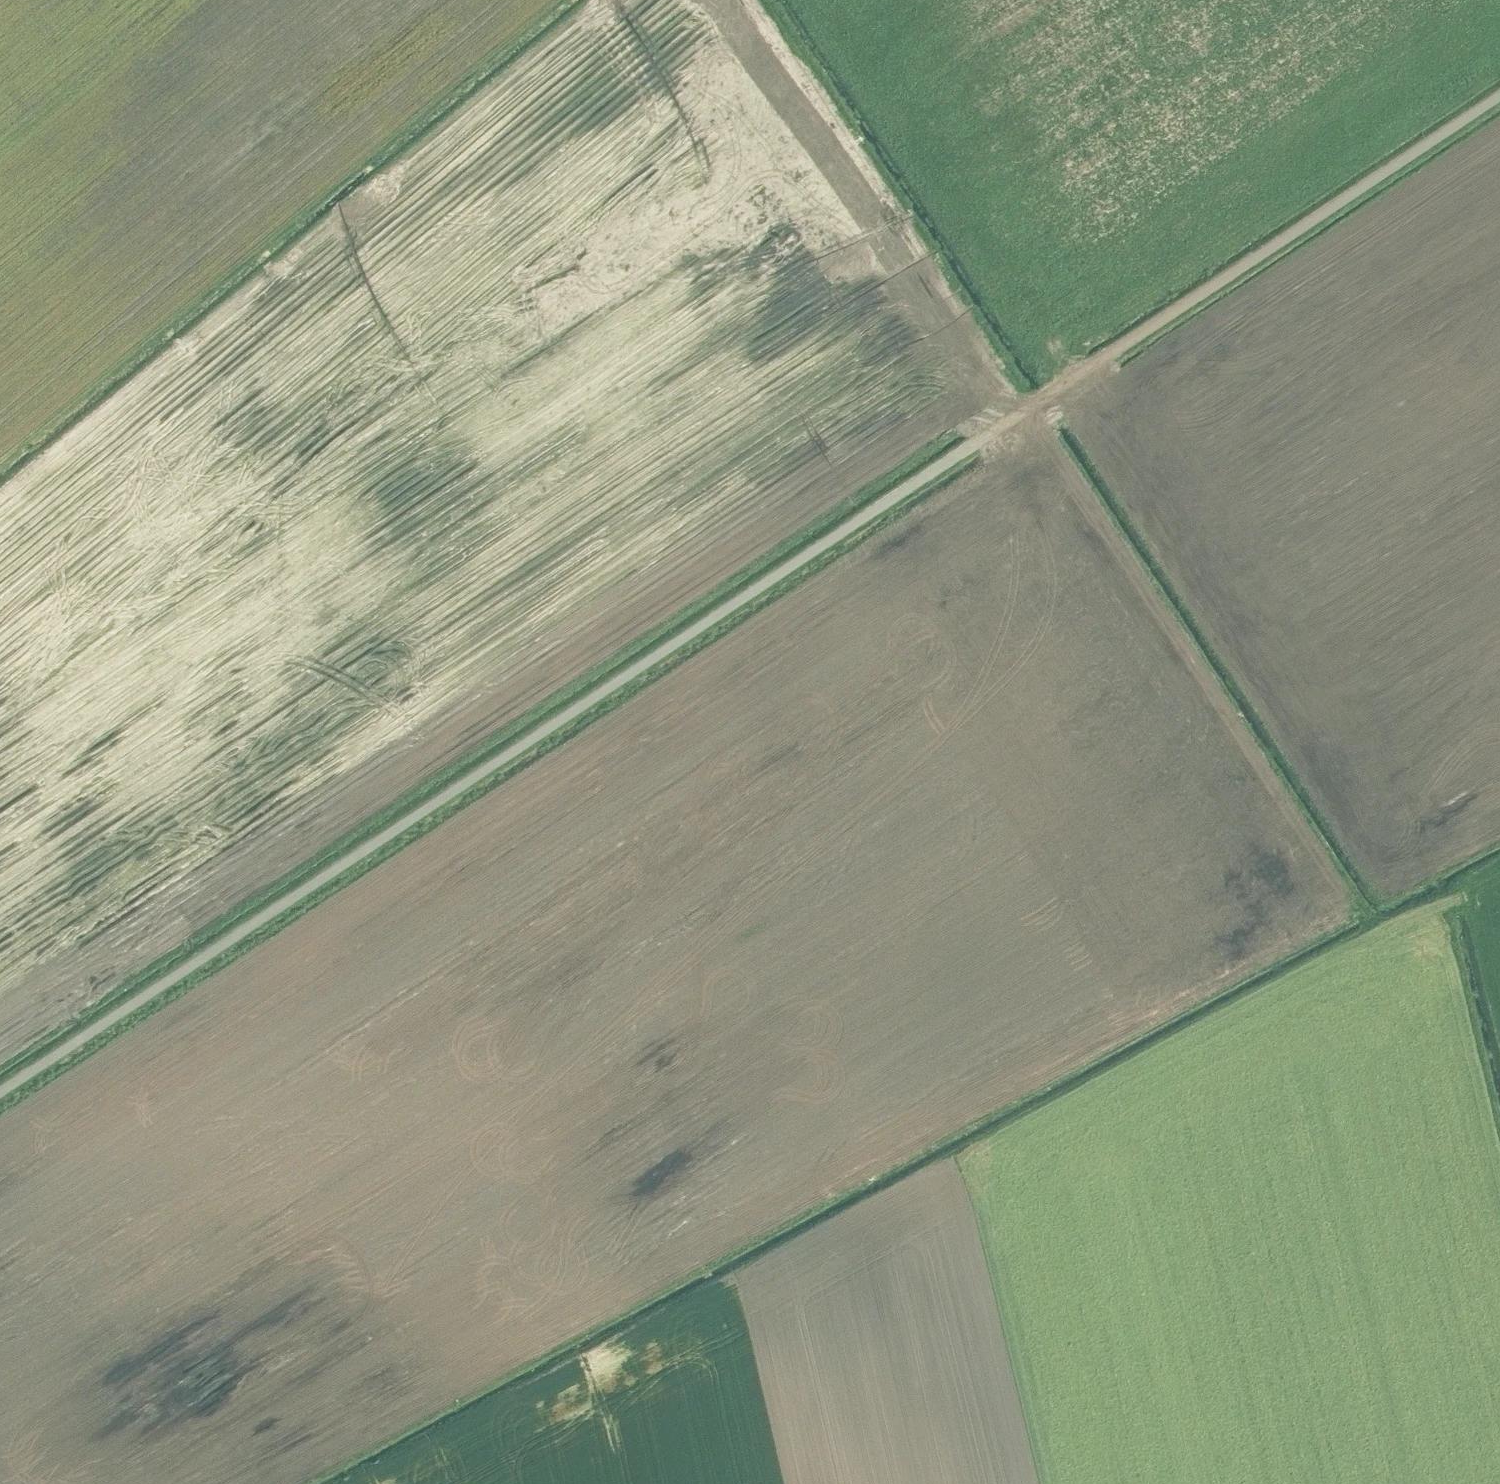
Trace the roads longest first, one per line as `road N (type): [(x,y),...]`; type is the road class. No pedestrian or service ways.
road 1 (track): [(1499,93),(0,1090)]

